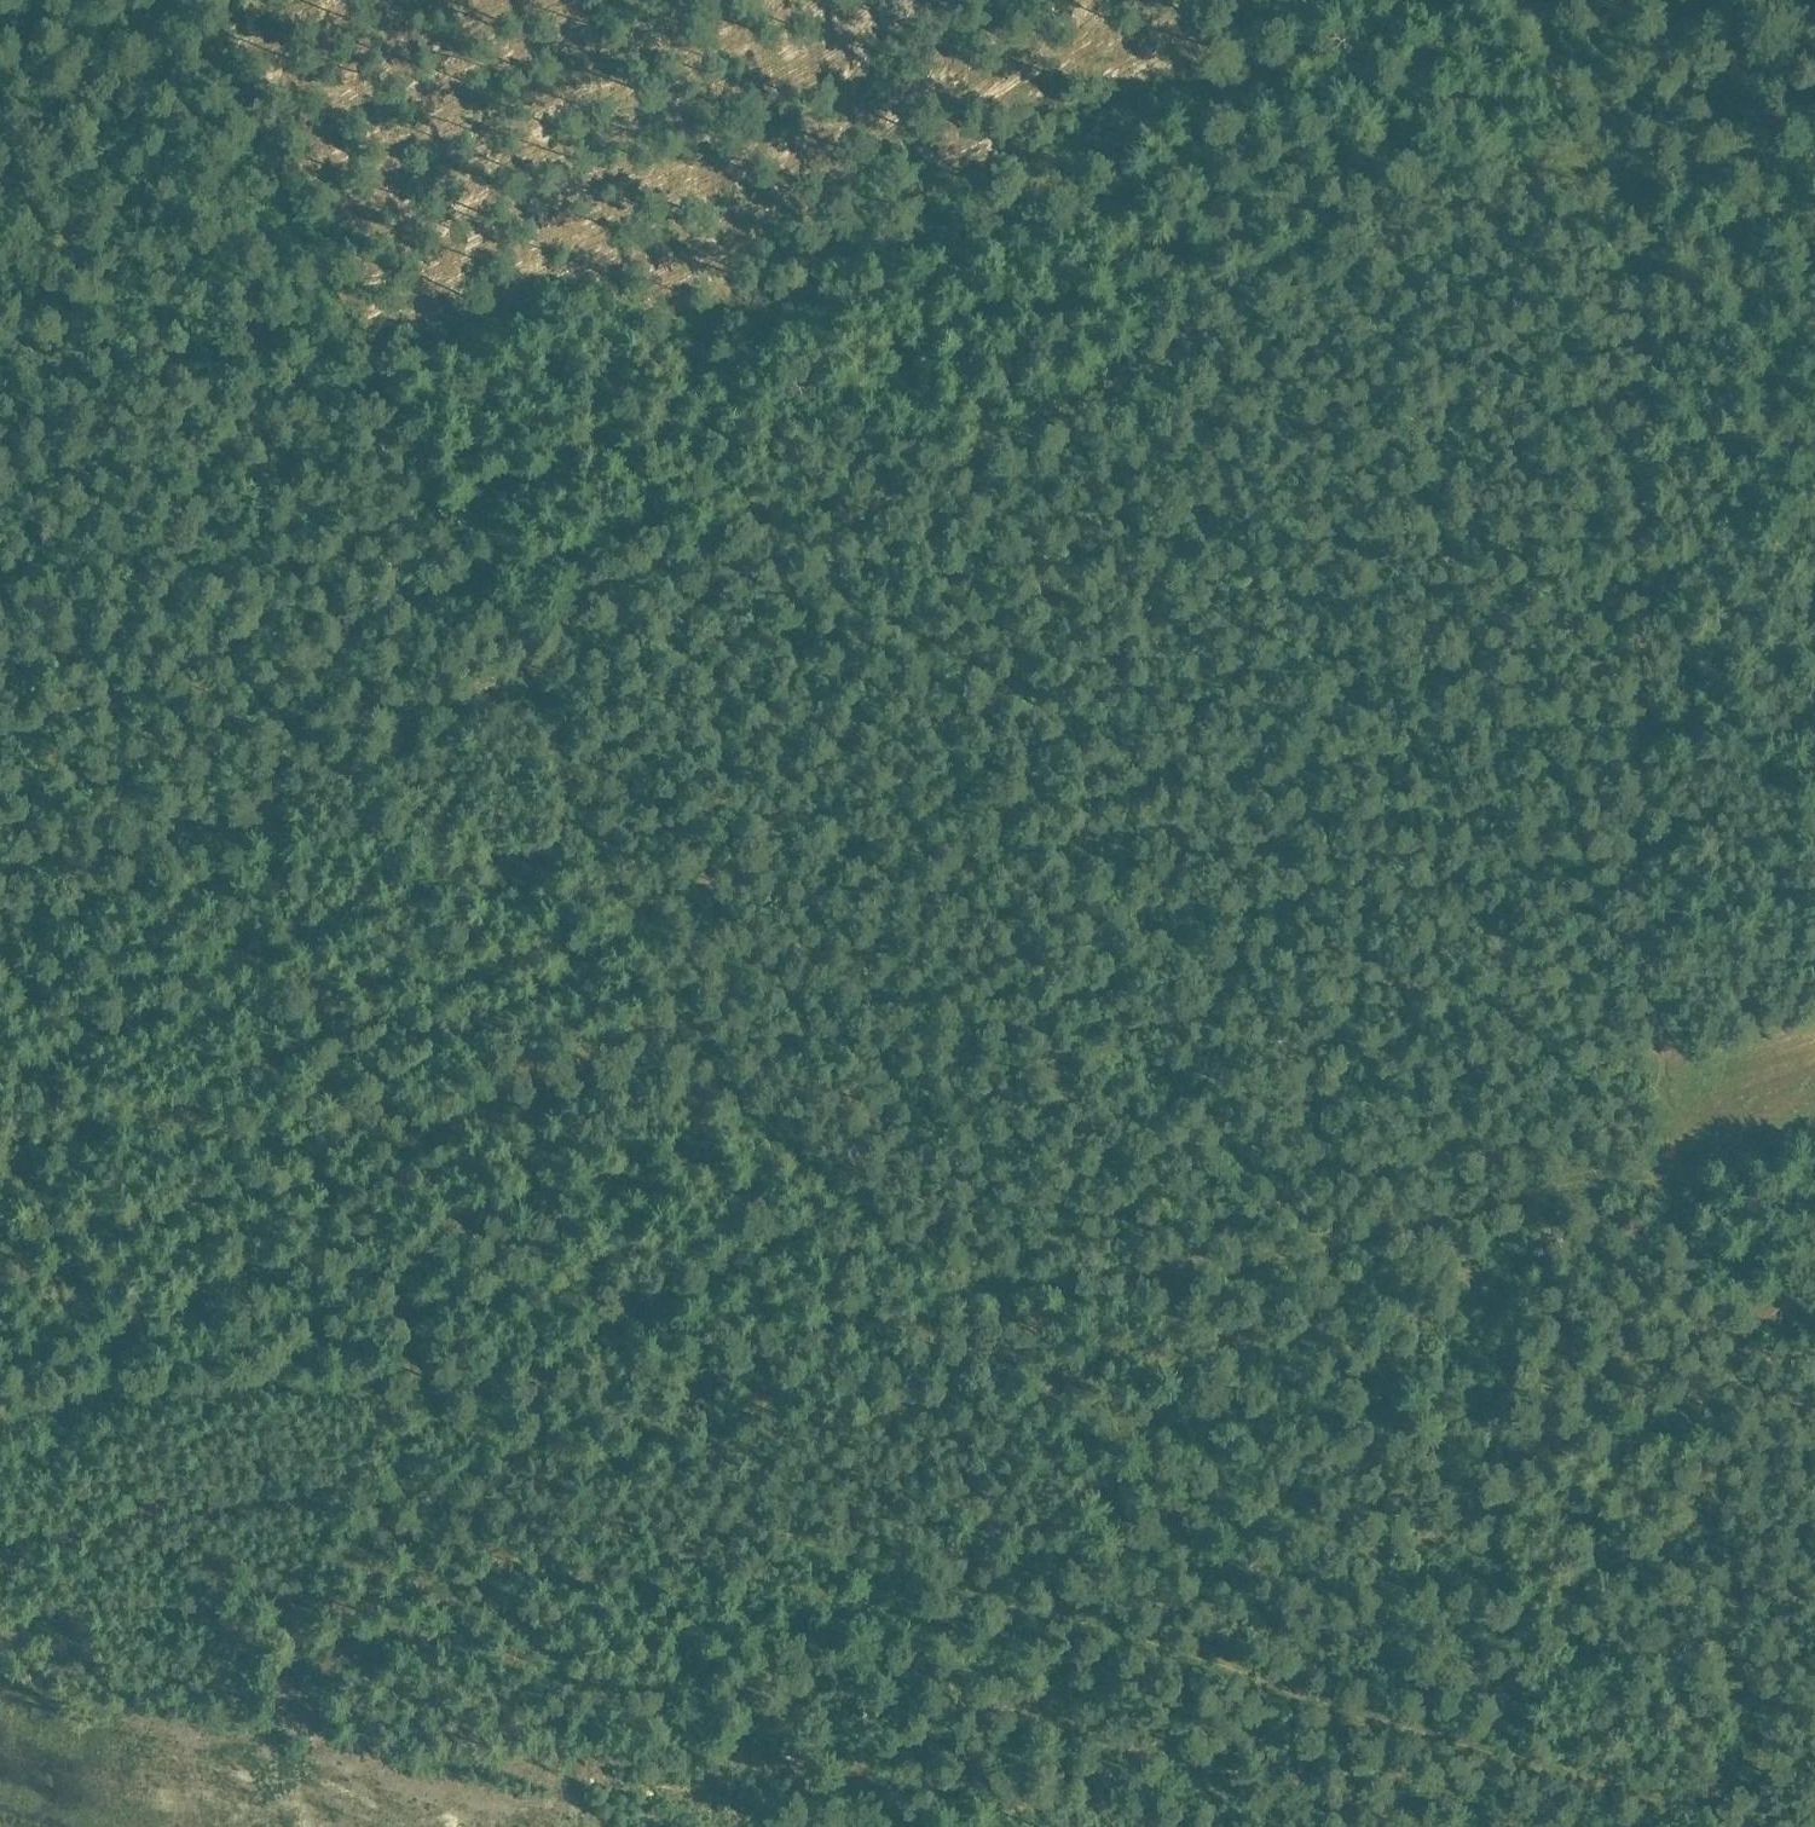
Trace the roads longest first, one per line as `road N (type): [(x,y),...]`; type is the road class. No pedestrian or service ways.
road 1 (track): [(0,1432),(227,1391),(345,1394),(1565,1773),(1731,1793),(1814,1764)]
road 2 (track): [(1637,146),(1650,546),(1633,775),(1638,1007),(1723,1503),(1745,1788)]
road 3 (track): [(1666,1165),(1411,1220),(1316,1267),(1043,1274),(937,1246),(834,1188),(755,1098),(684,990),(525,681)]
road 4 (track): [(525,681),(1579,134),(1681,155),(1814,161)]
road 5 (track): [(0,954),(525,681)]
road 6 (track): [(256,0),(0,127)]
road 7 (track): [(1356,1826),(1356,1808),(1316,1791),(1297,1766),(1299,1691)]
road 8 (track): [(1548,0),(1579,134)]

